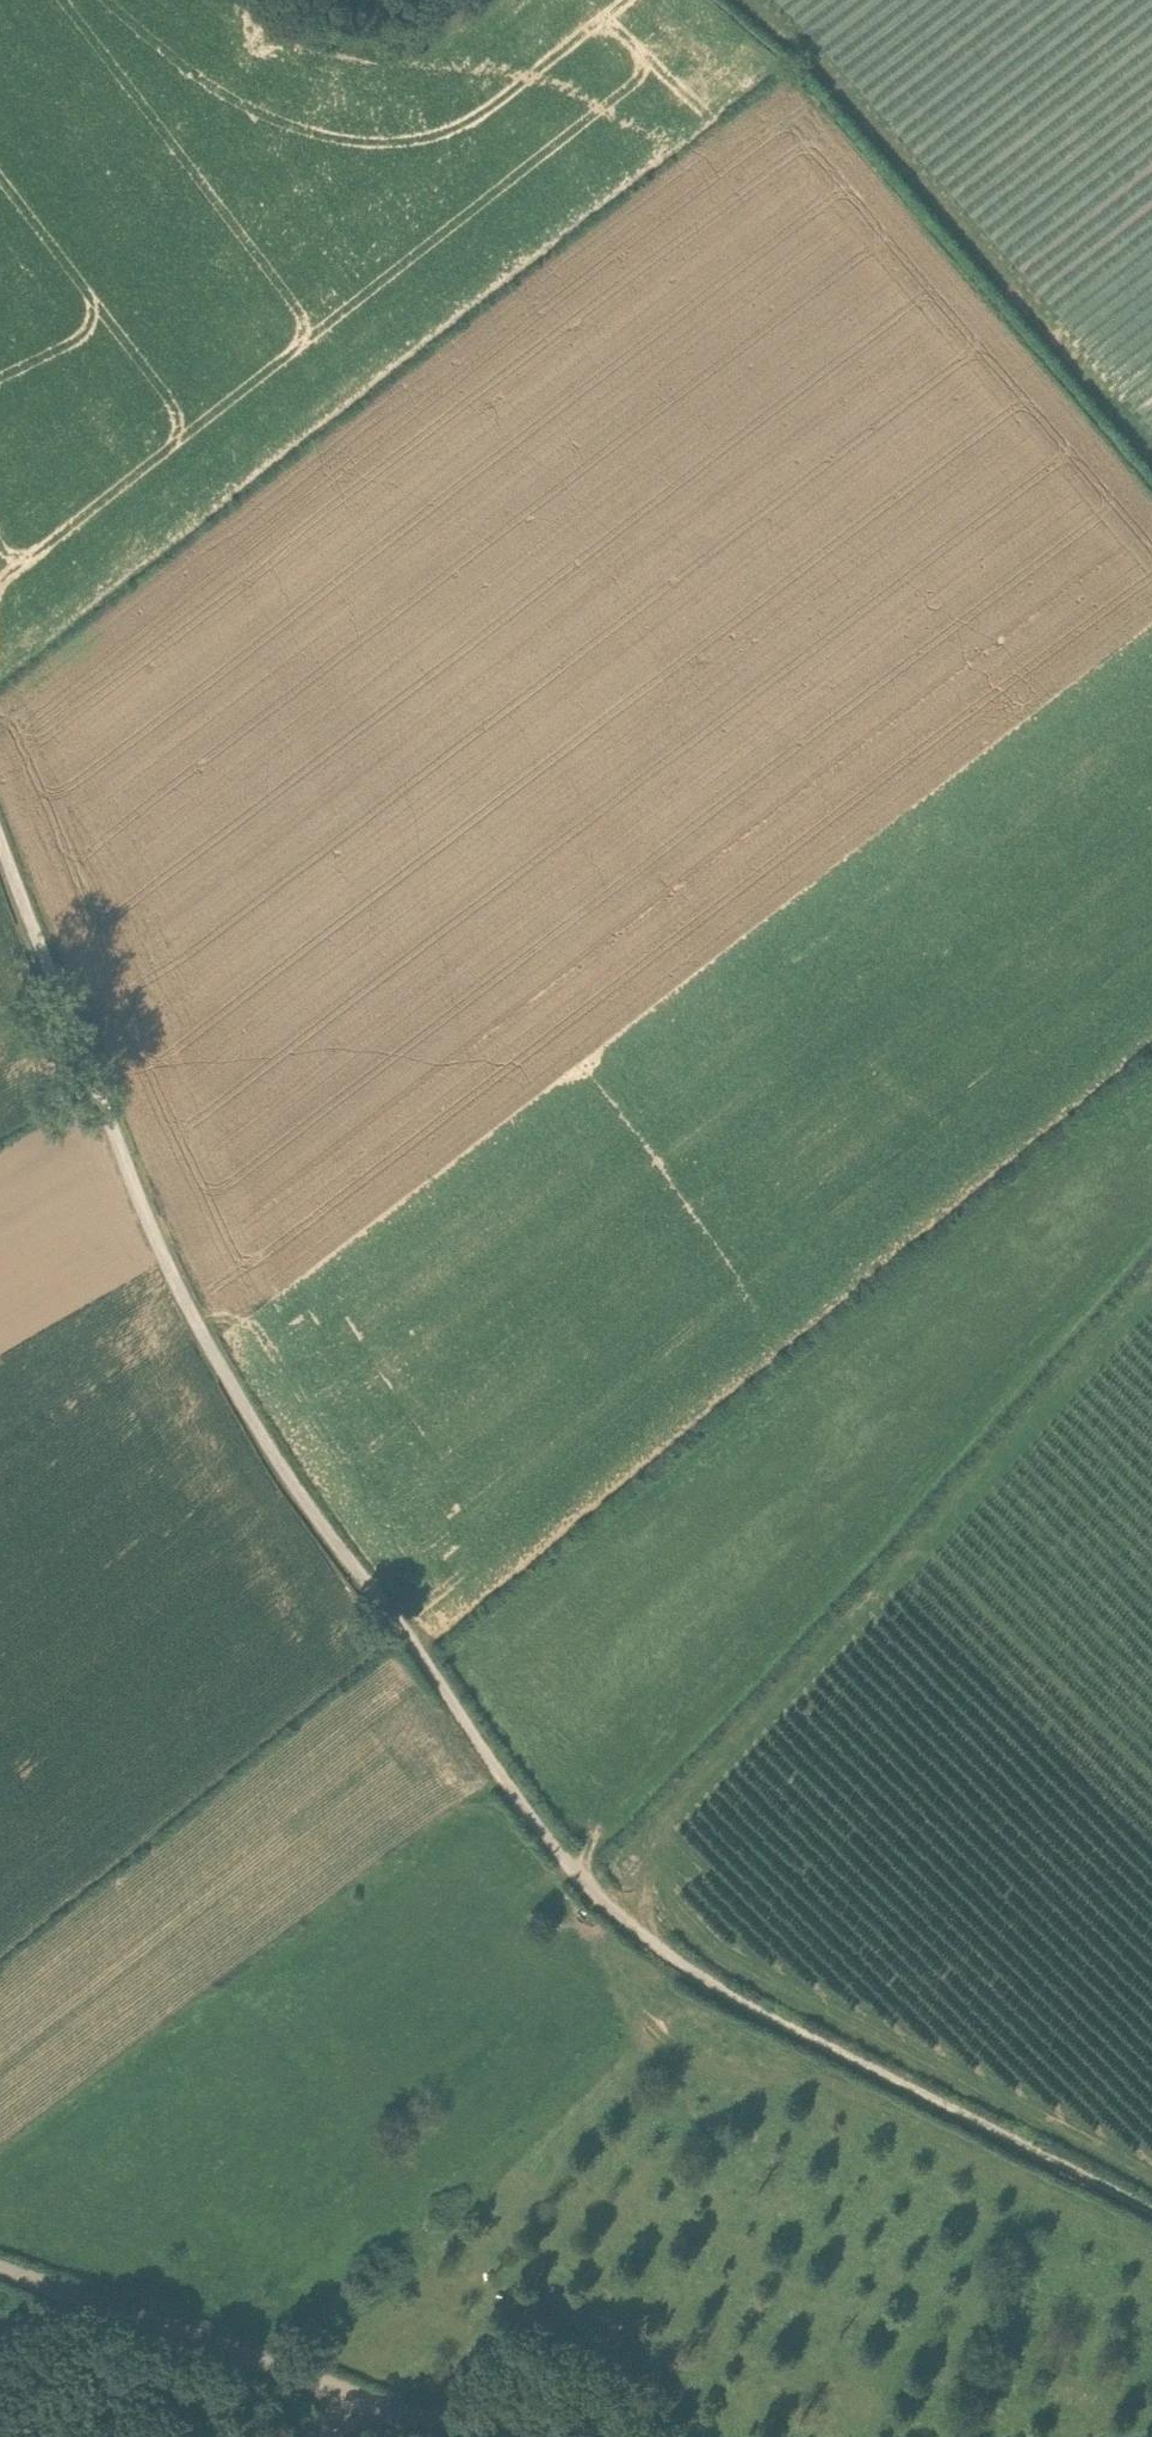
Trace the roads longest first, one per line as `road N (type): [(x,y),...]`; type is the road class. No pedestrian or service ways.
road 1 (track): [(1151,2212),(705,1980),(638,1932),(548,1841),(303,1502),(212,1352),(122,1156),(0,846)]
road 2 (tertiary): [(502,2436),(347,2396),(0,2268)]

